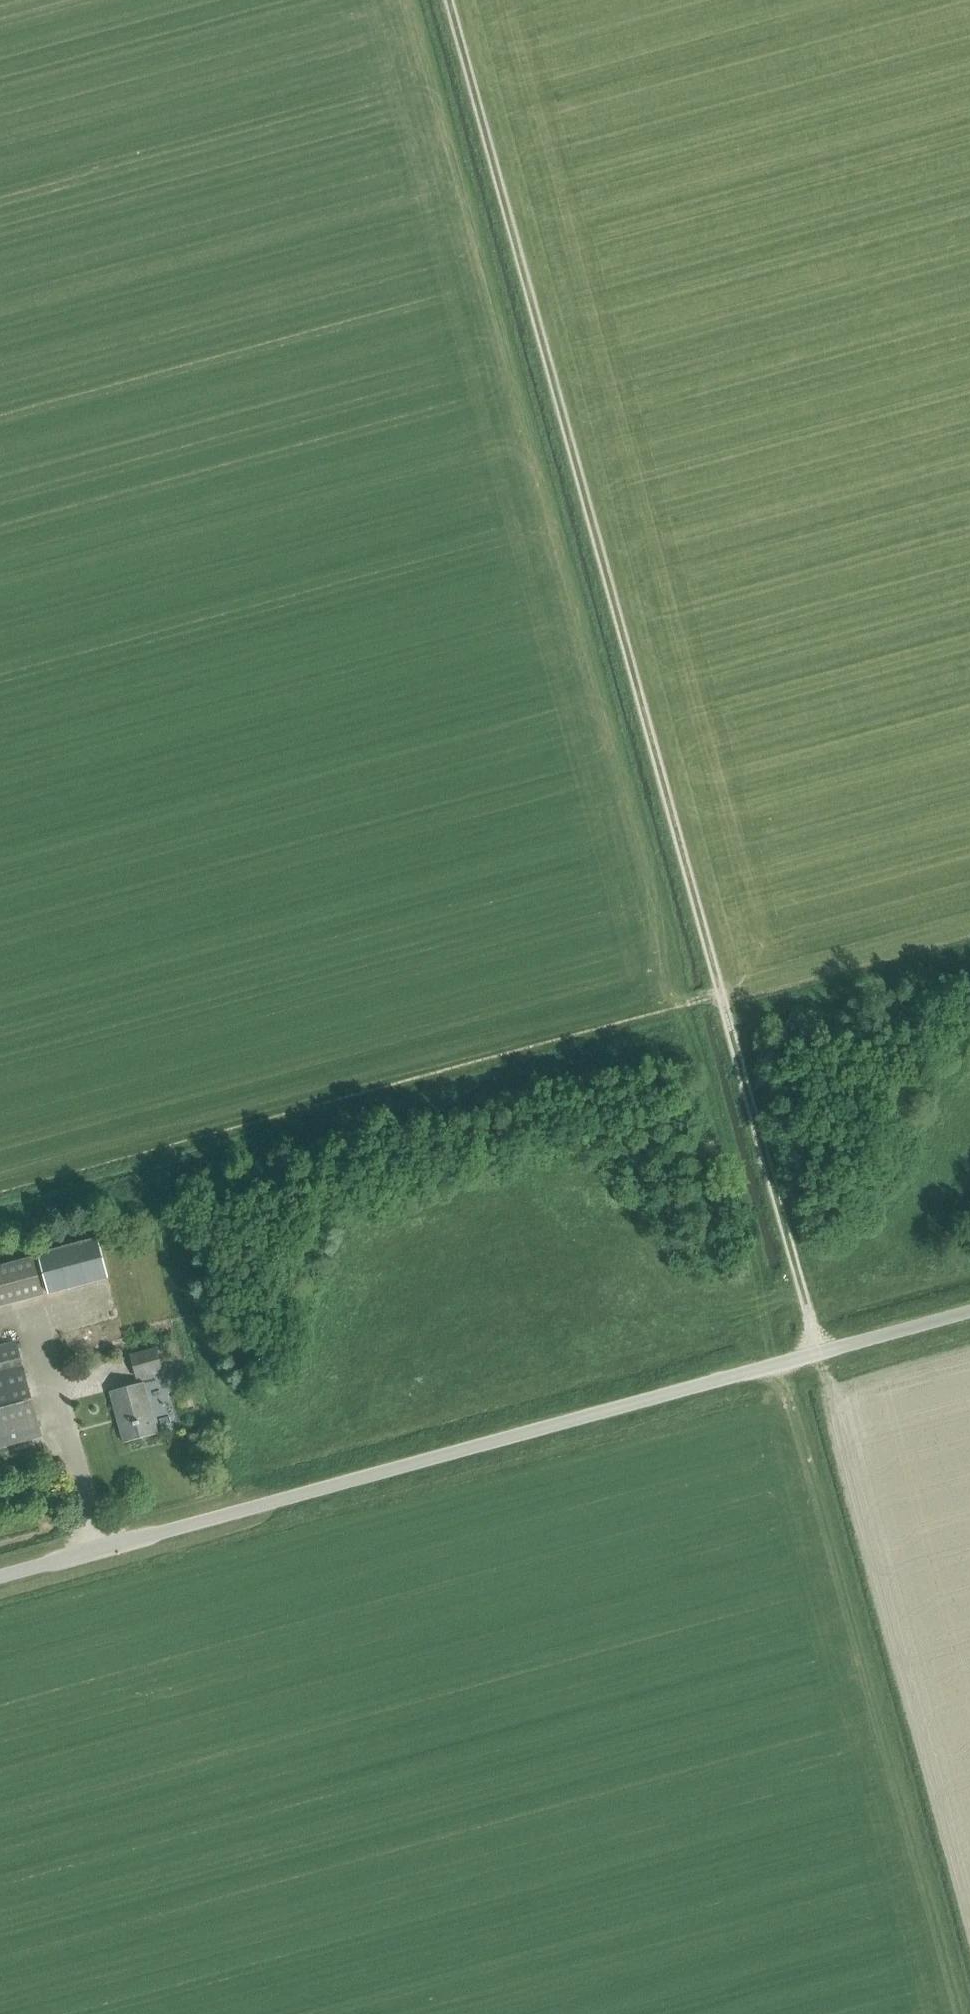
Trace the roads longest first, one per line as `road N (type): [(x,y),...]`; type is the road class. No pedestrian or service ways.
road 1 (unclassified): [(0,1575),(969,1304)]

